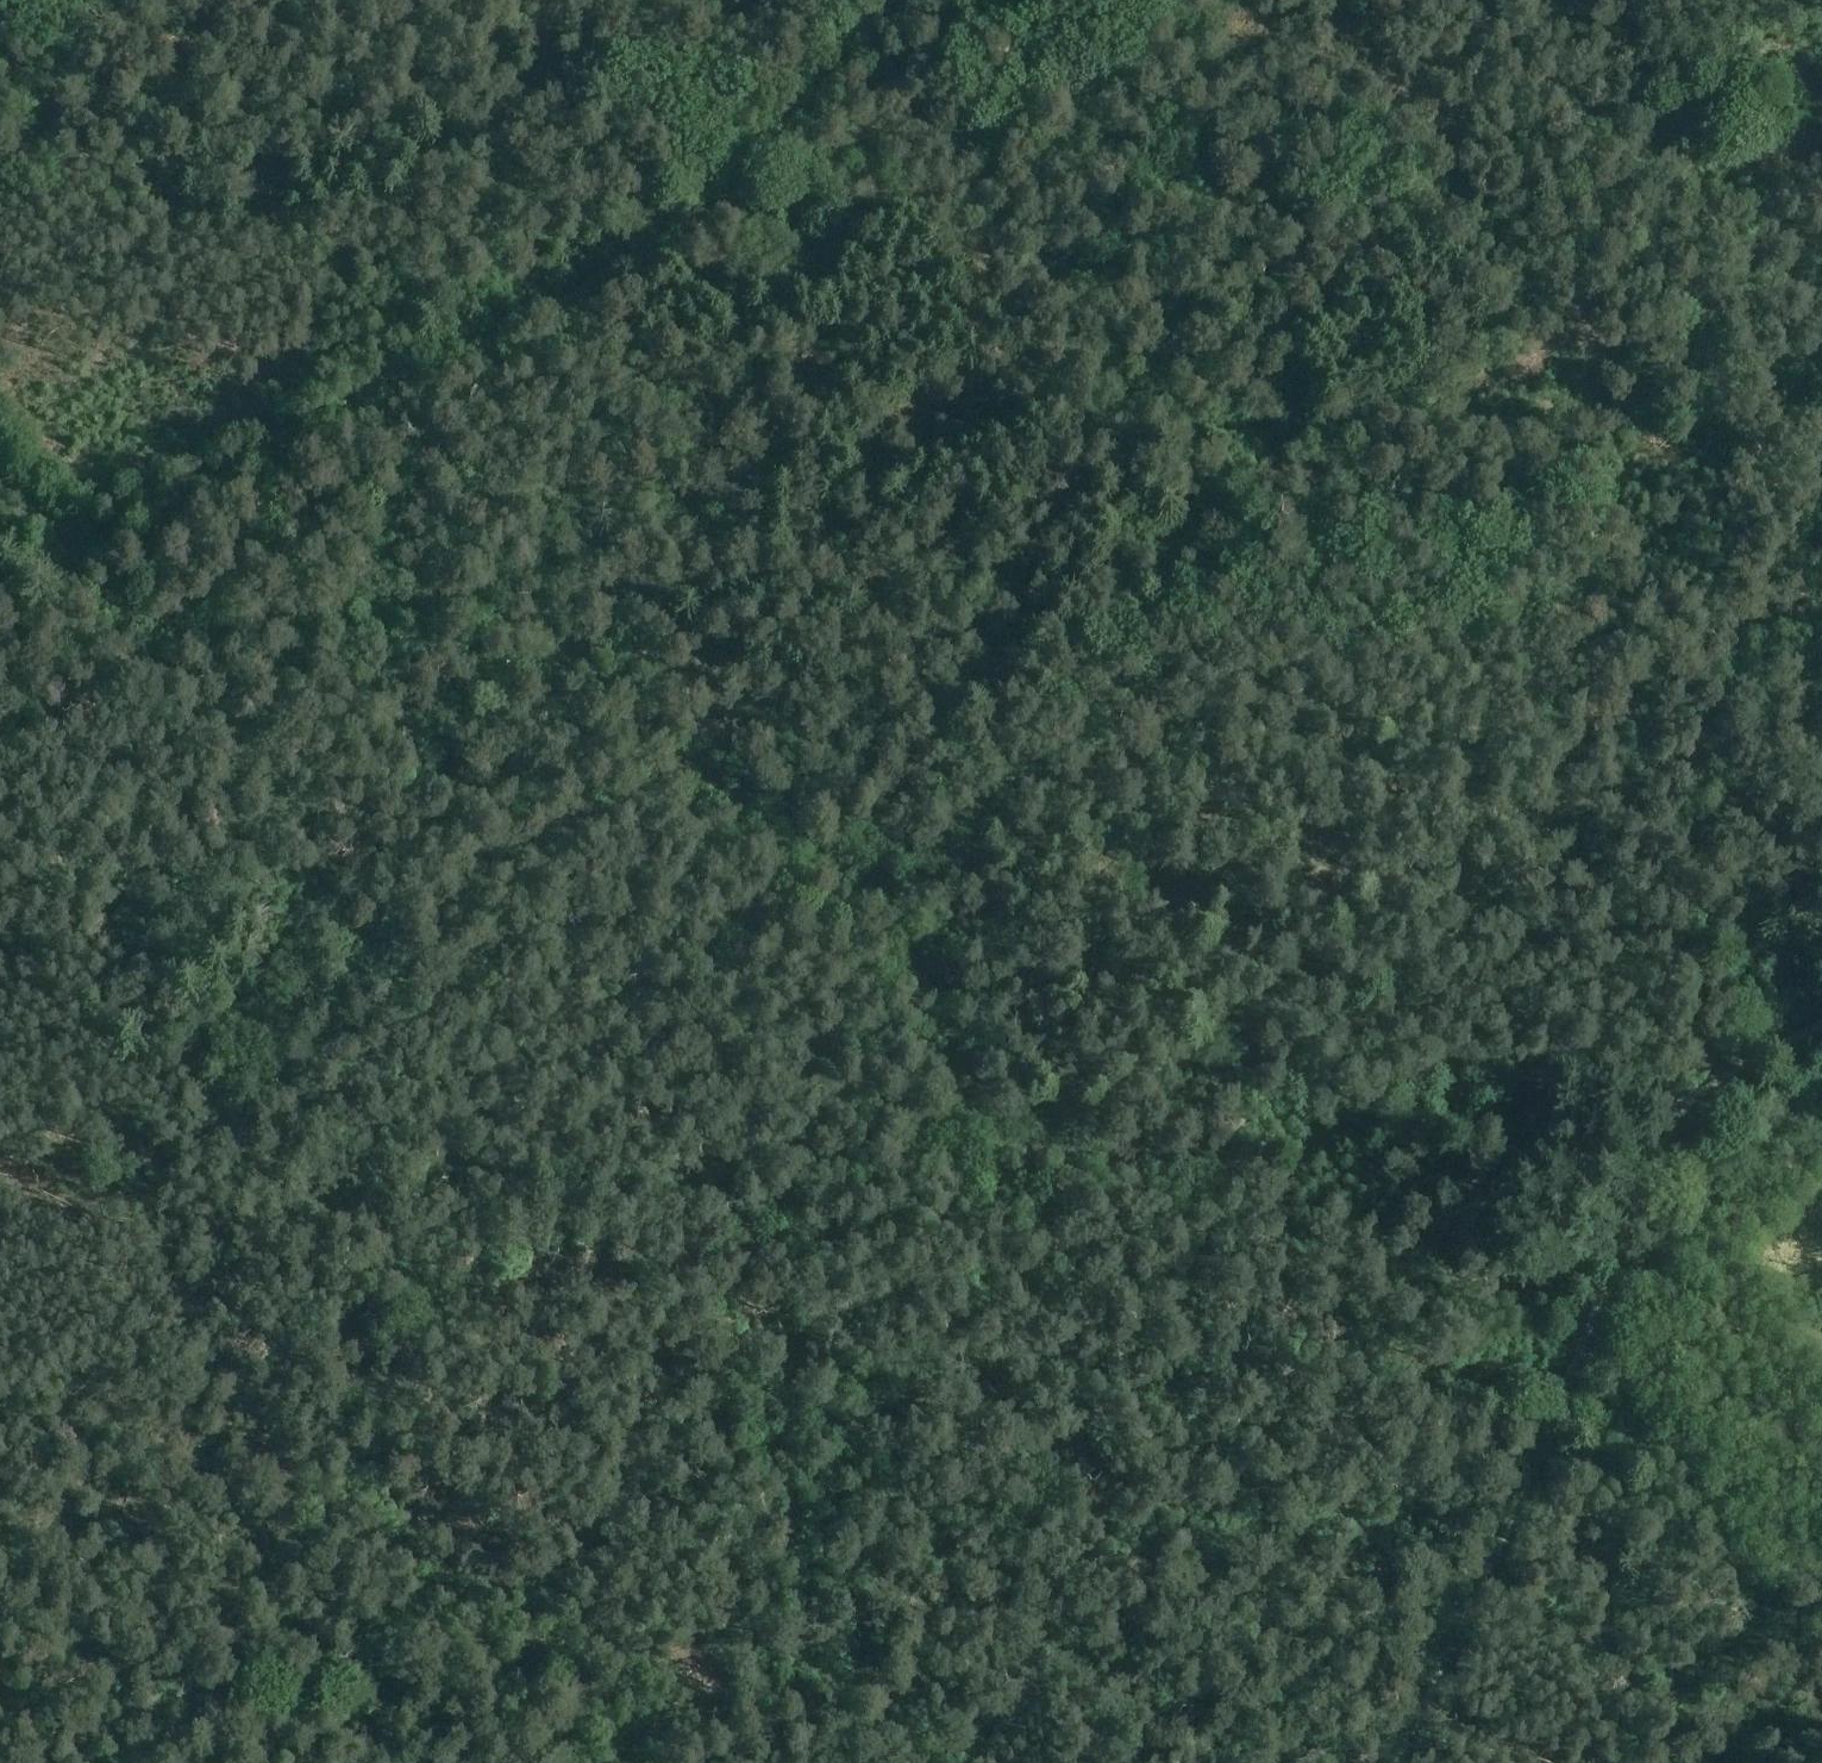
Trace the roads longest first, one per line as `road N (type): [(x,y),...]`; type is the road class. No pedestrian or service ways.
road 1 (track): [(917,0),(647,244),(70,554)]
road 2 (track): [(677,768),(598,821),(540,875),(375,1129),(0,1453)]
road 3 (track): [(1446,1094),(1437,1059),(1389,1001),(1352,926),(1354,761),(1336,606),(1105,217)]
road 4 (track): [(1105,217),(1061,120),(1029,86),(991,0)]
road 5 (track): [(1674,1121),(1530,1090),(1446,1094)]

